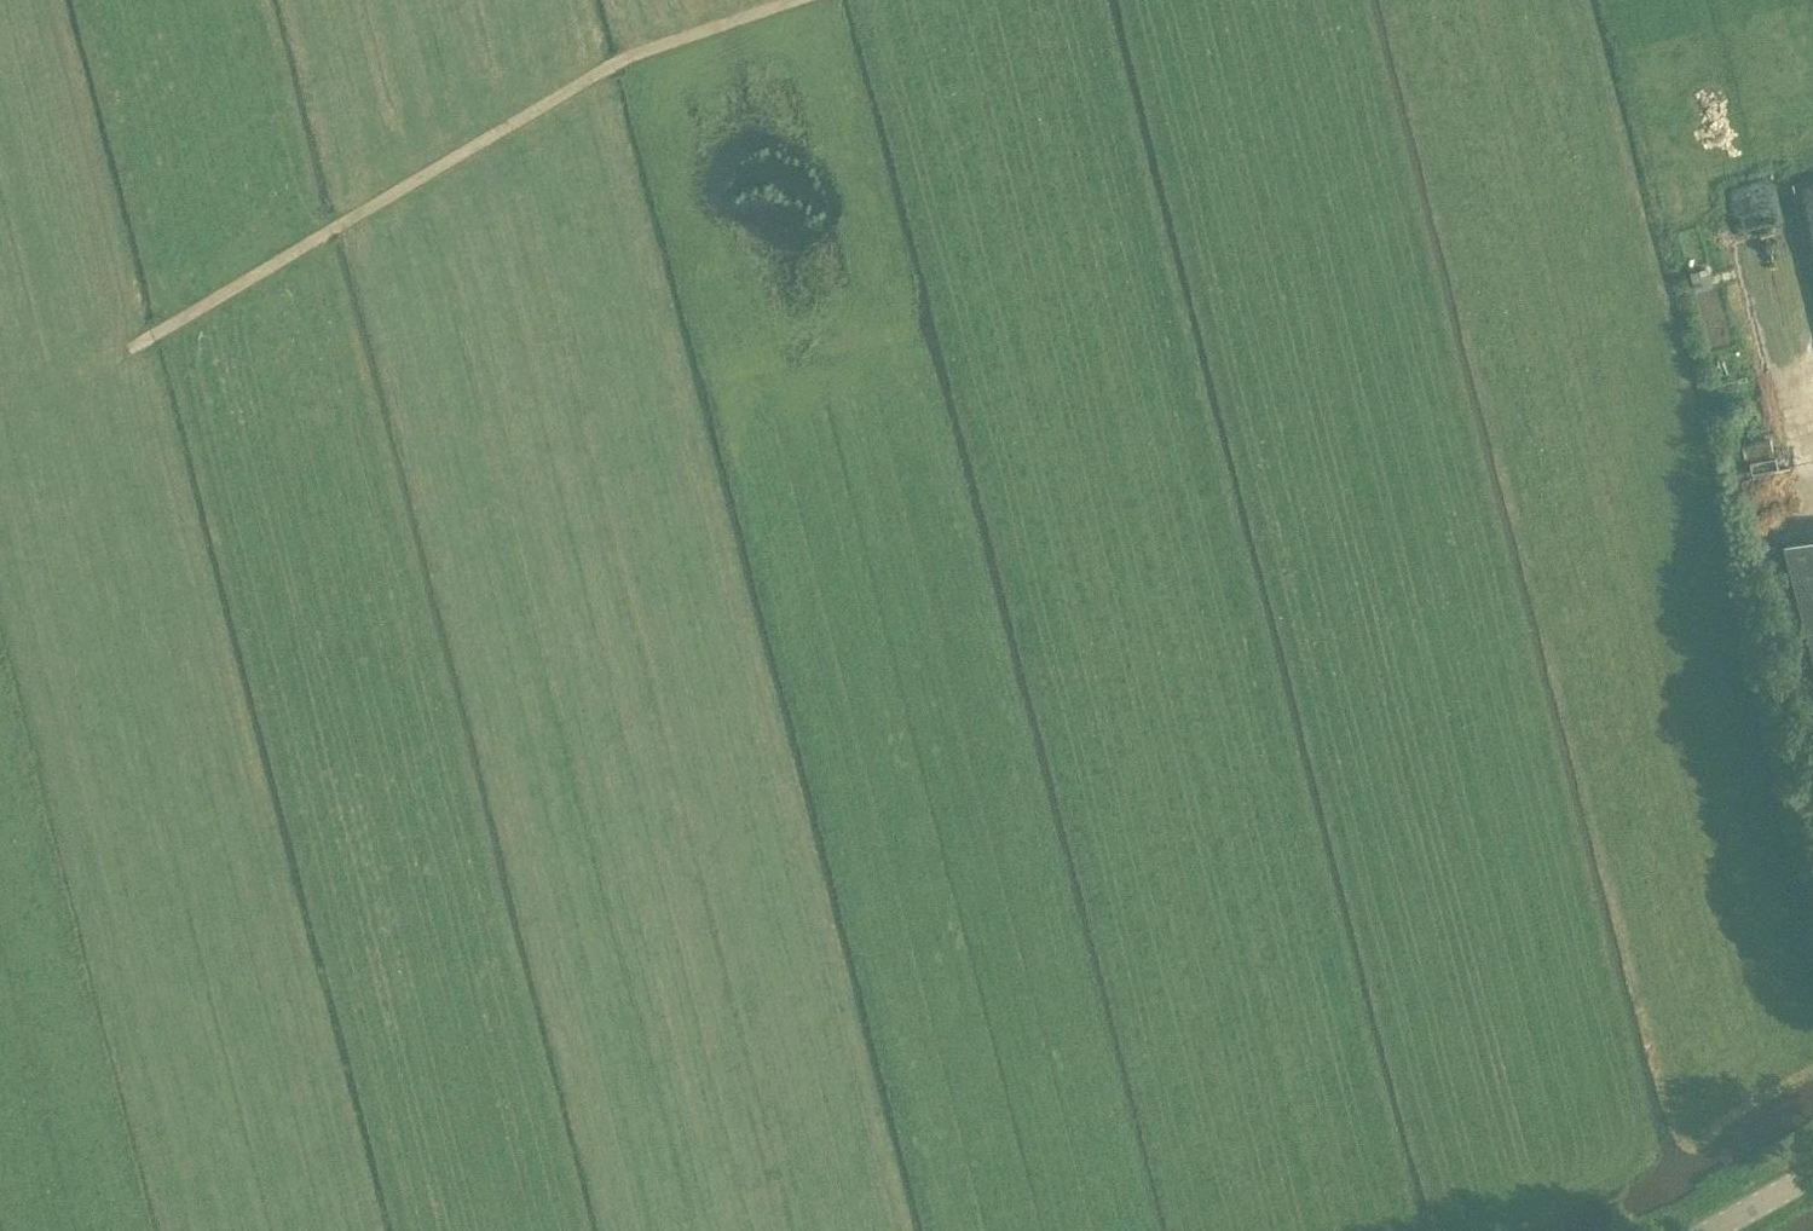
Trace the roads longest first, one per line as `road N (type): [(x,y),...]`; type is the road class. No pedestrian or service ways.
road 1 (track): [(0,426),(624,58),(796,0)]

